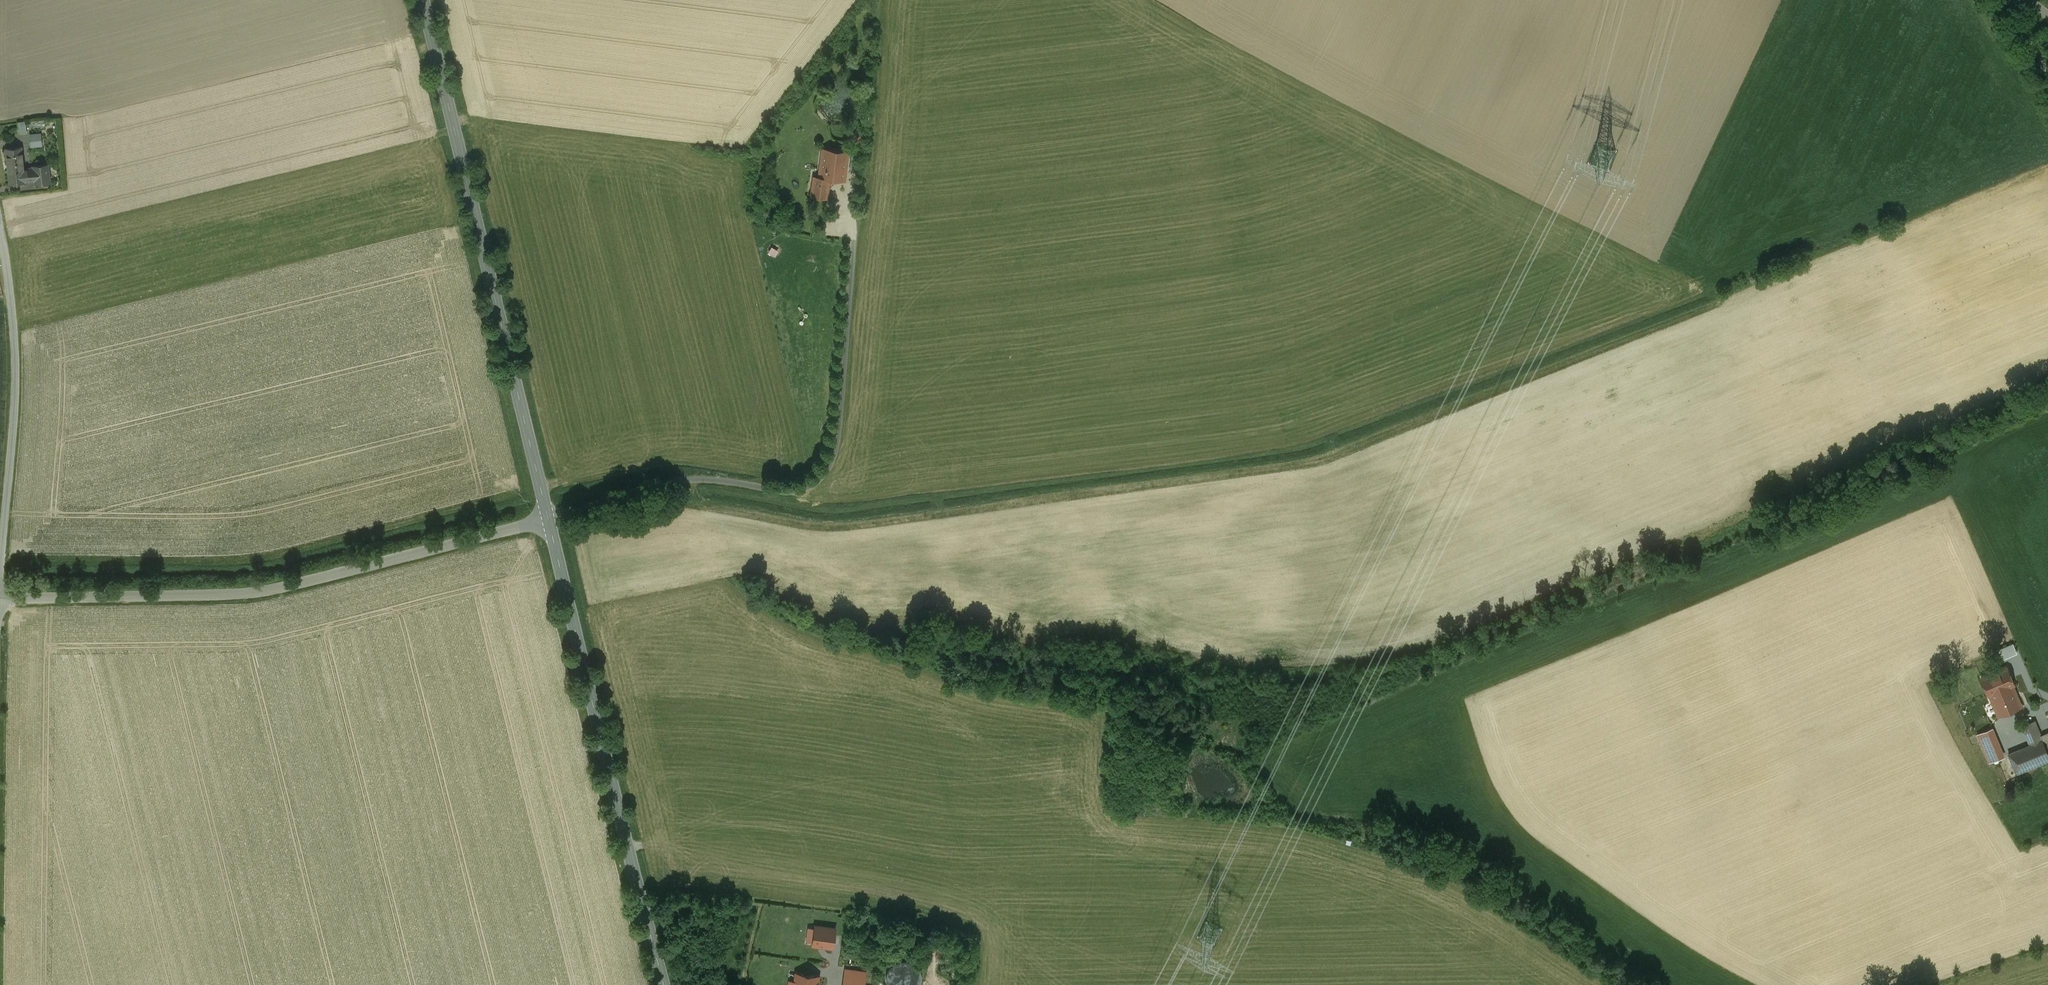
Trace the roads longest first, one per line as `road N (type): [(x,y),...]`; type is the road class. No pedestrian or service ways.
road 1 (unclassified): [(548,517),(249,595),(0,596)]
road 2 (secondary): [(423,0),(548,517)]
road 3 (secondary): [(548,517),(664,984)]
road 4 (unclassified): [(0,575),(16,374),(0,233)]

